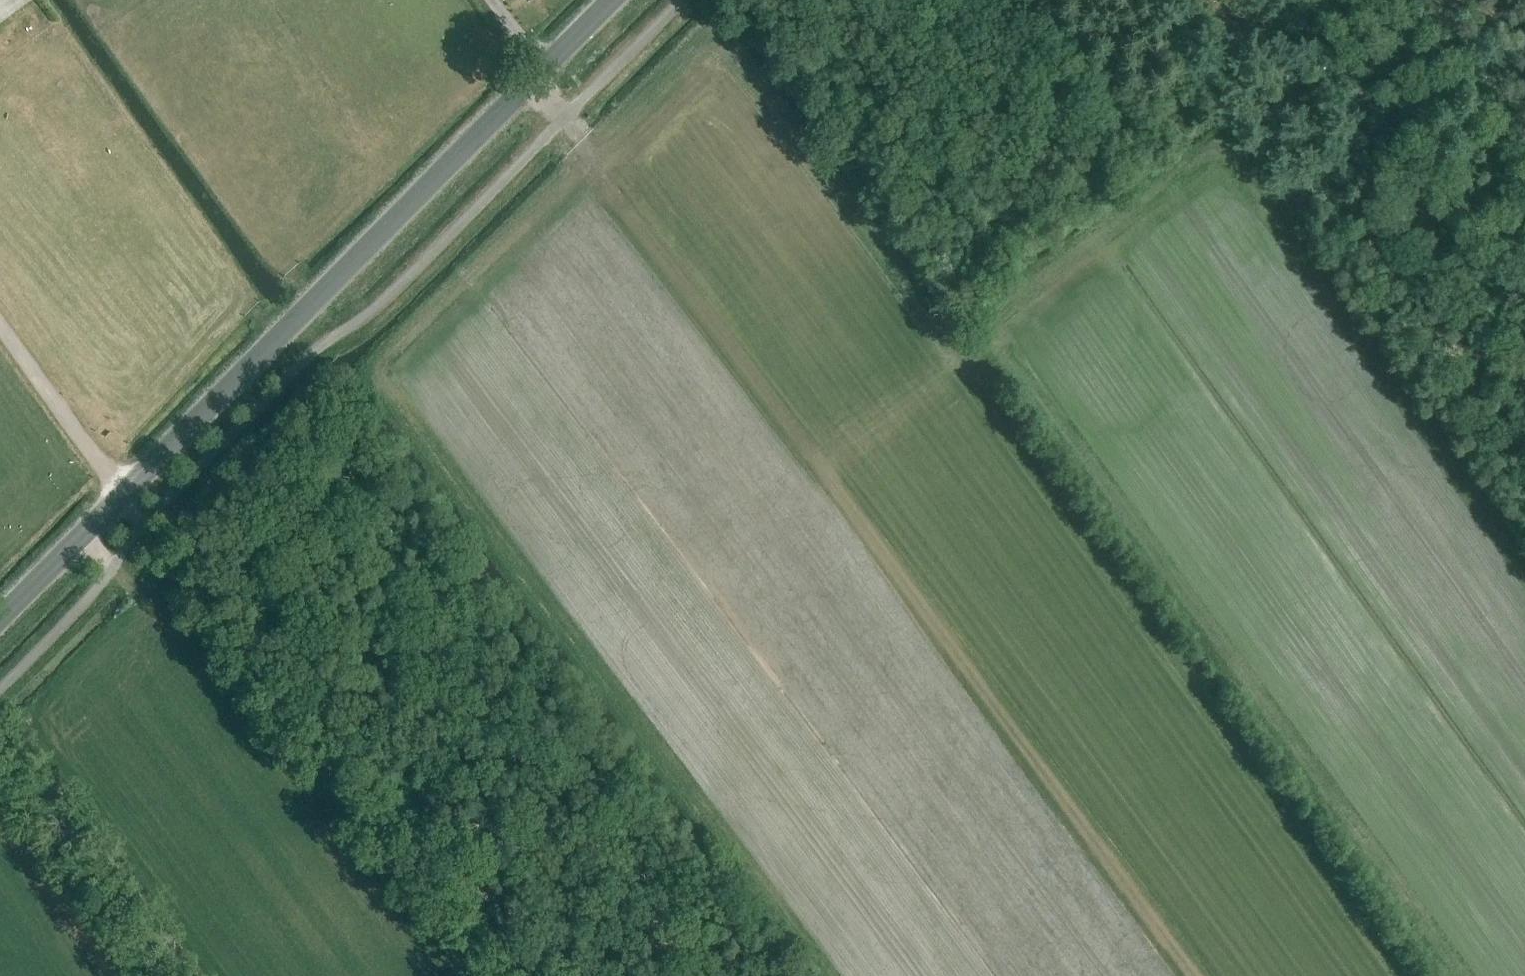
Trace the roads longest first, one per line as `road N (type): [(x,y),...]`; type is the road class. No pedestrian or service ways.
road 1 (tertiary): [(0,619),(616,0)]

